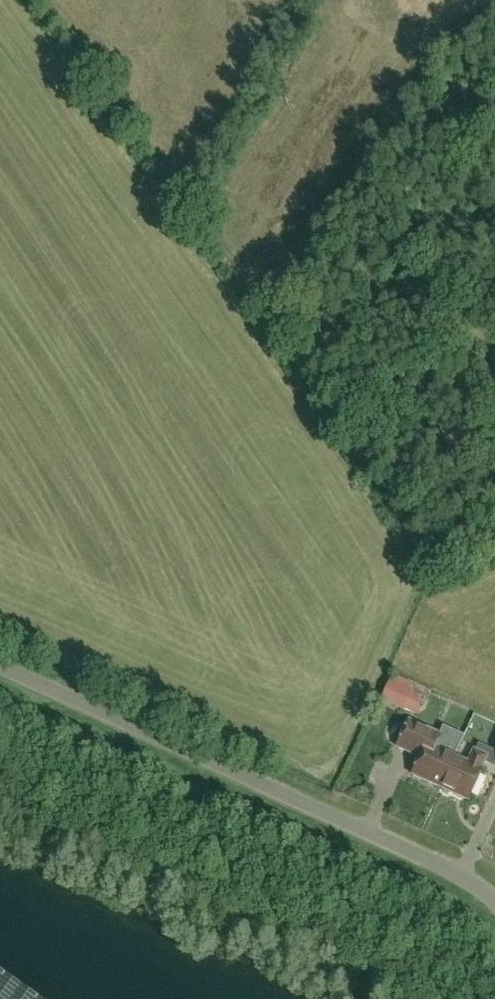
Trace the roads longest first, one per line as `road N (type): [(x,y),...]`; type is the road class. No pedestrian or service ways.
road 1 (unclassified): [(494,900),(429,860),(0,670)]

